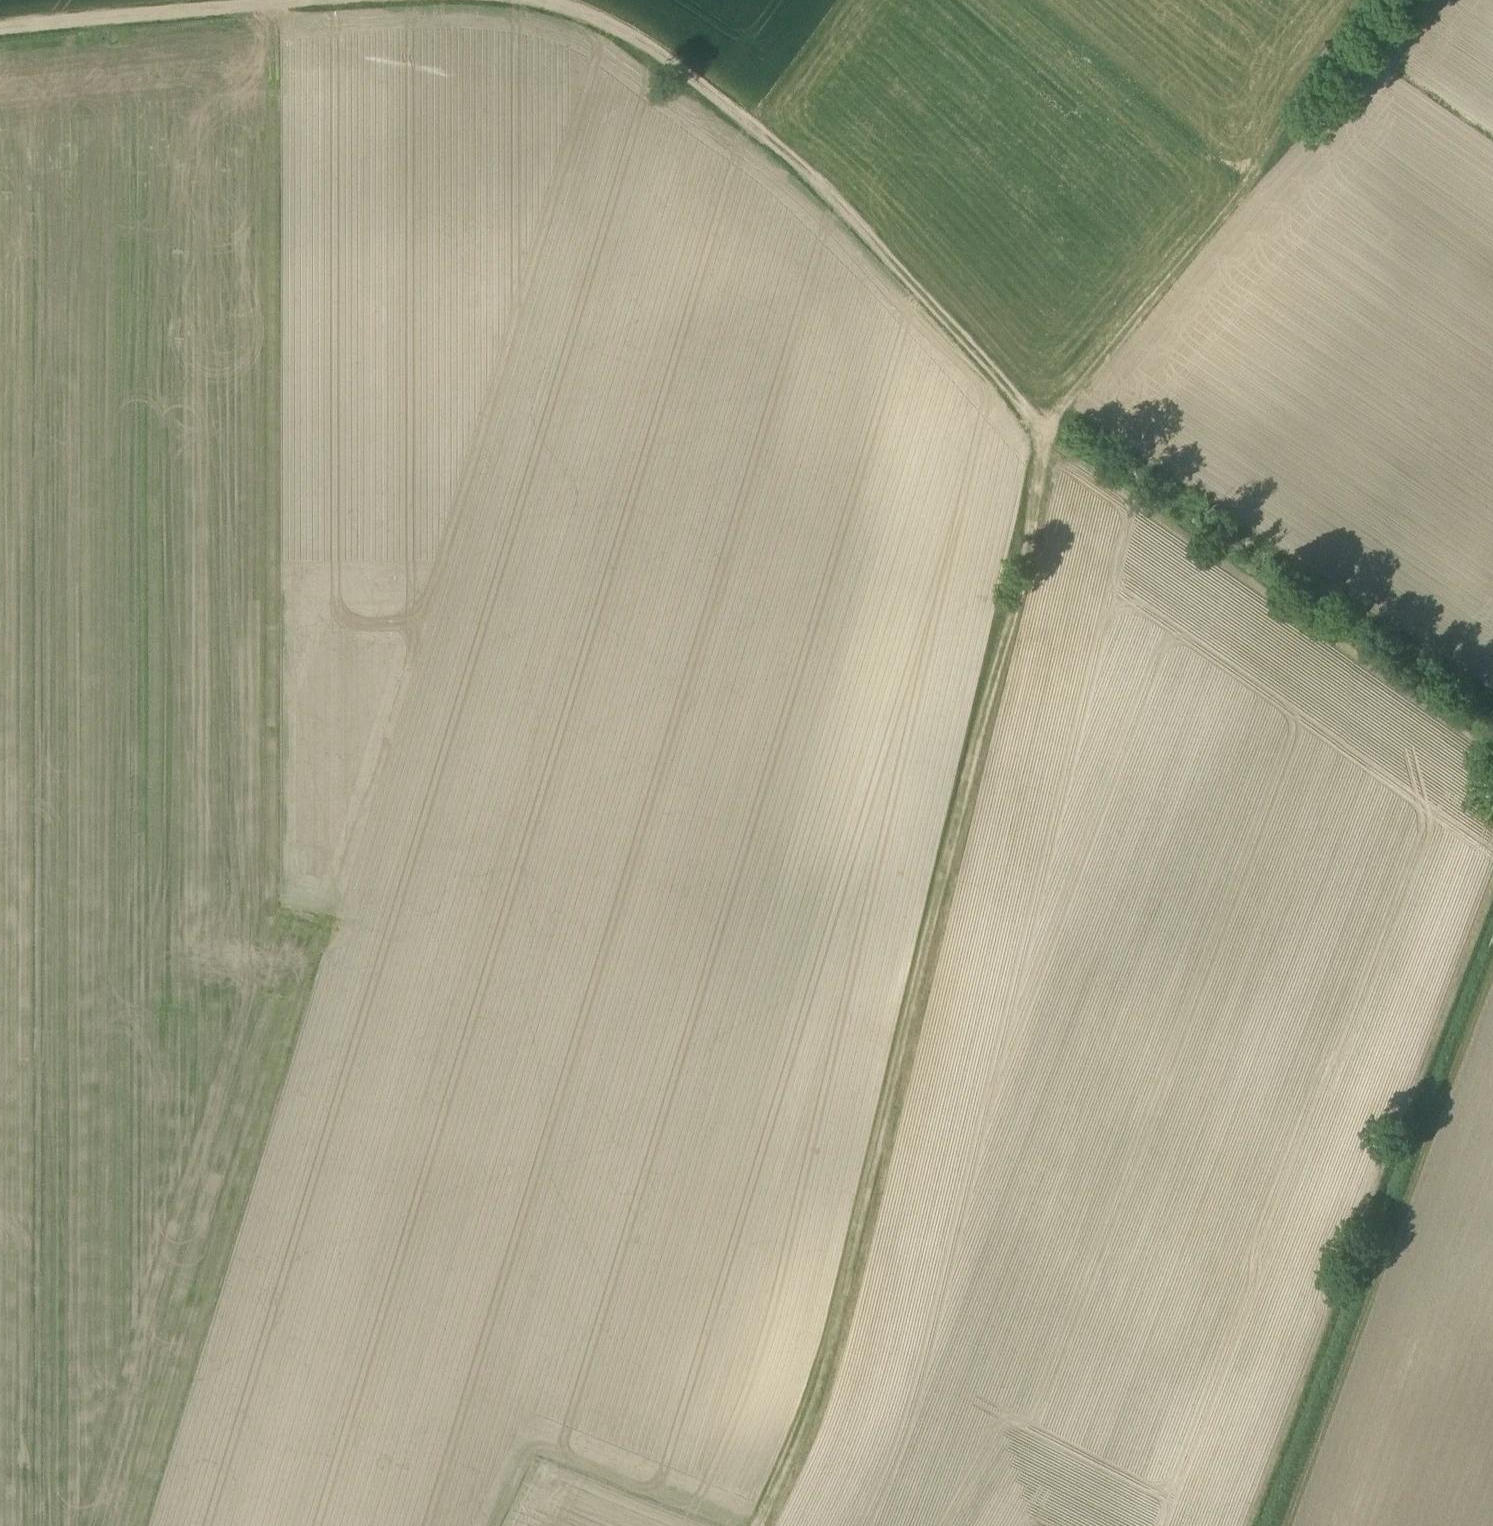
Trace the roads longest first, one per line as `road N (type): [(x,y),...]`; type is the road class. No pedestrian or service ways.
road 1 (track): [(763,1525),(807,1443),(826,1386),(1056,421),(1384,0)]
road 2 (track): [(1056,421),(809,172),(730,110),(580,16),(518,0)]
road 3 (track): [(288,0),(0,25)]

